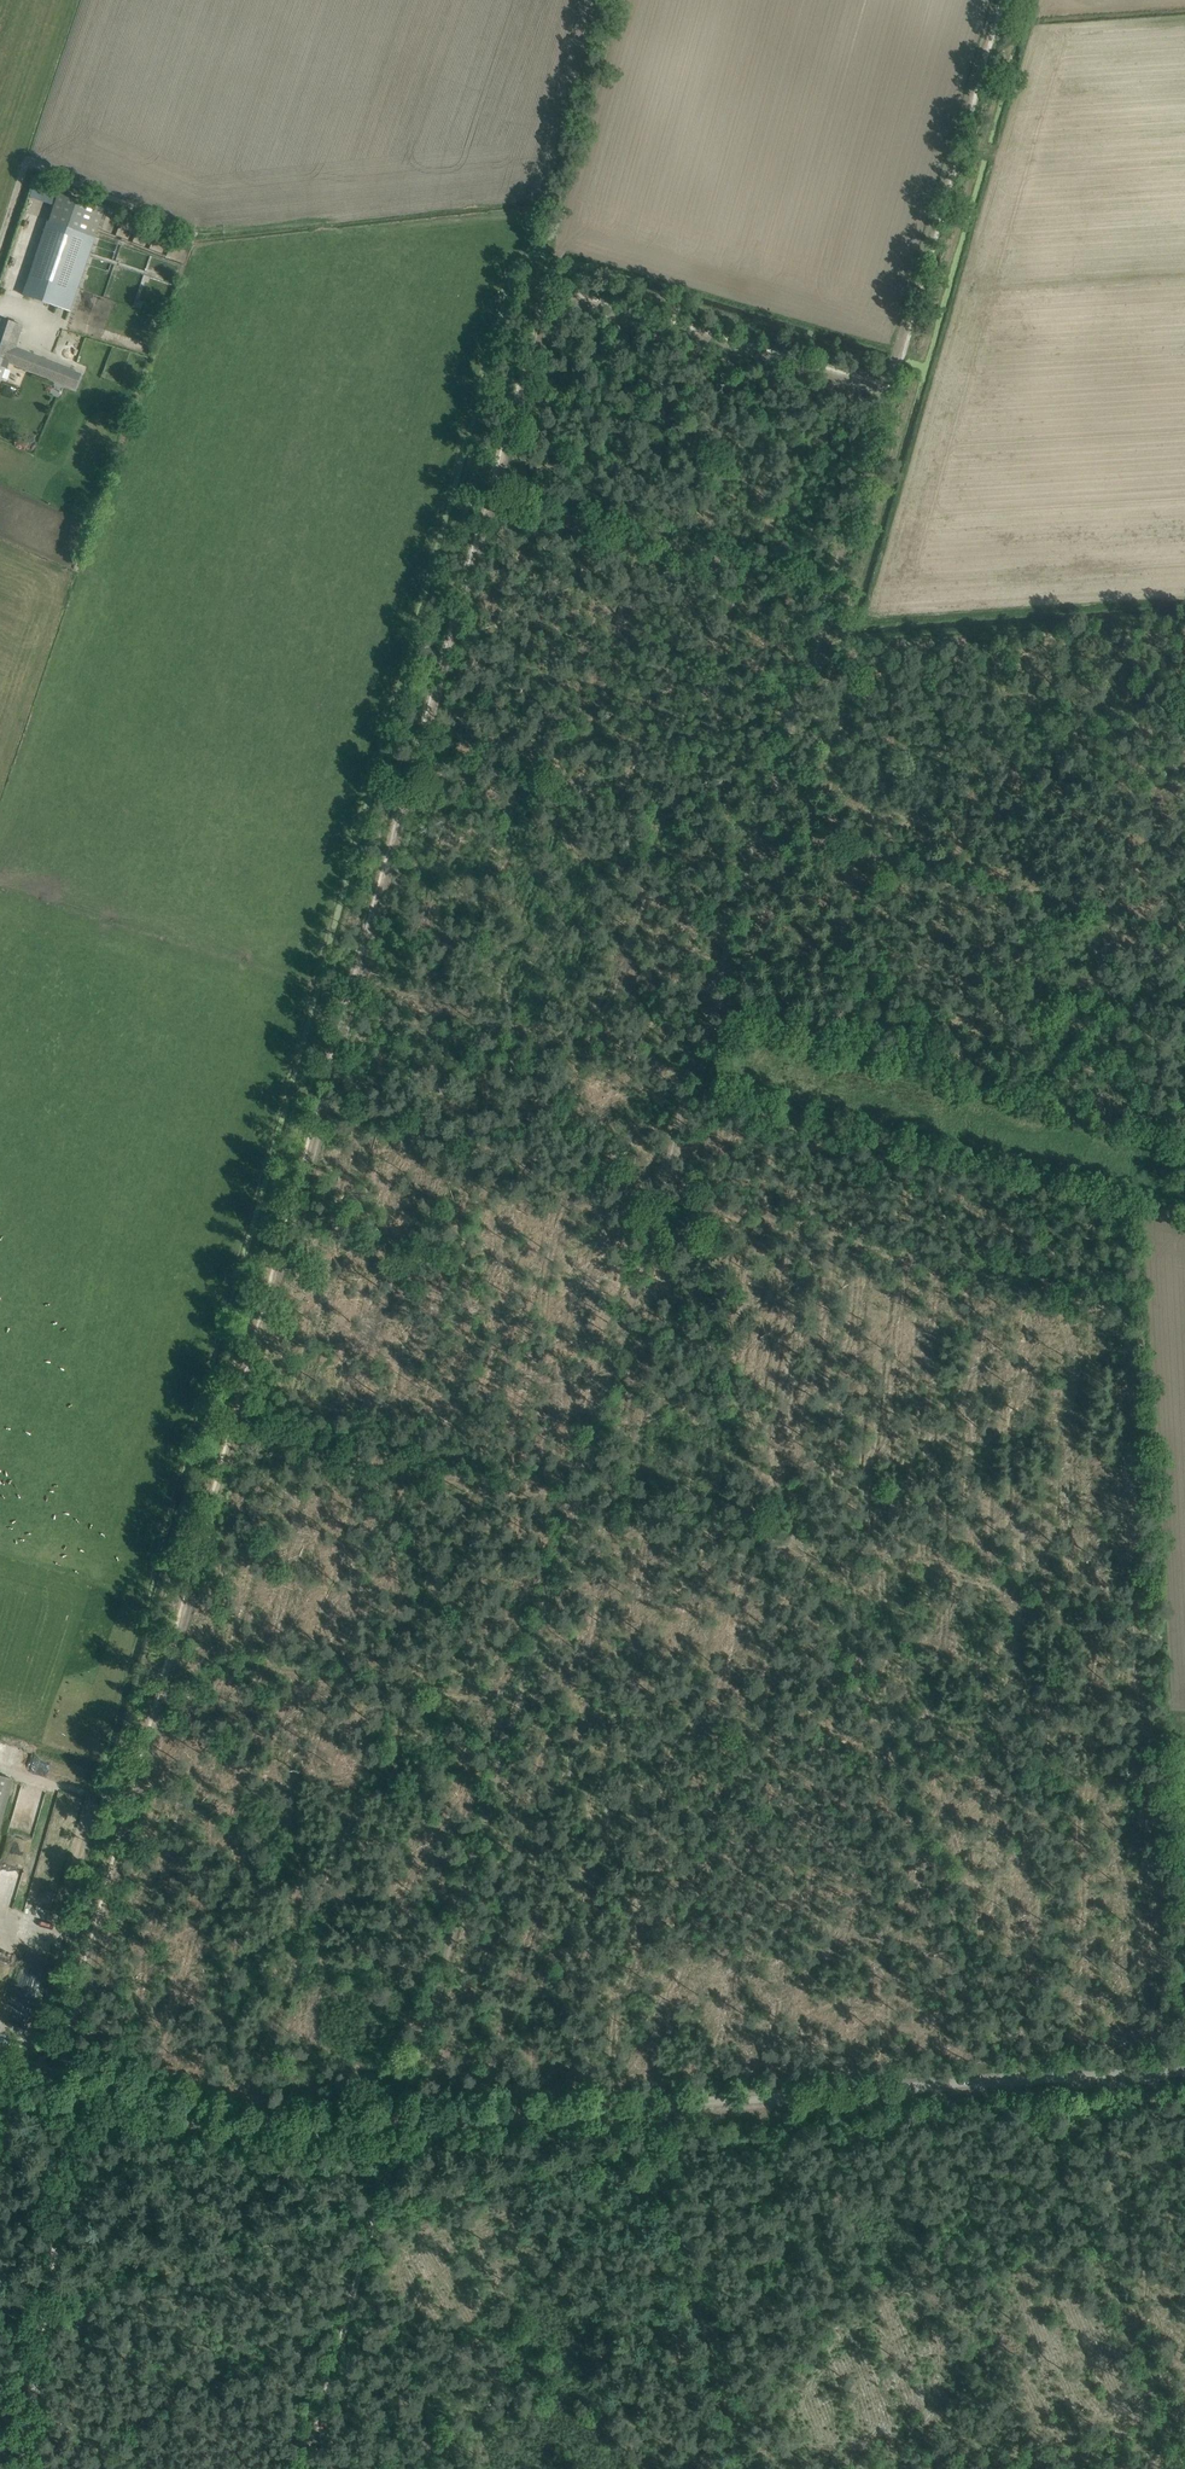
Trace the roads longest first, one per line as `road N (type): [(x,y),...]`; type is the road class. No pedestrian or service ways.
road 1 (unclassified): [(1184,2070),(384,2125),(238,2126),(0,2062)]

